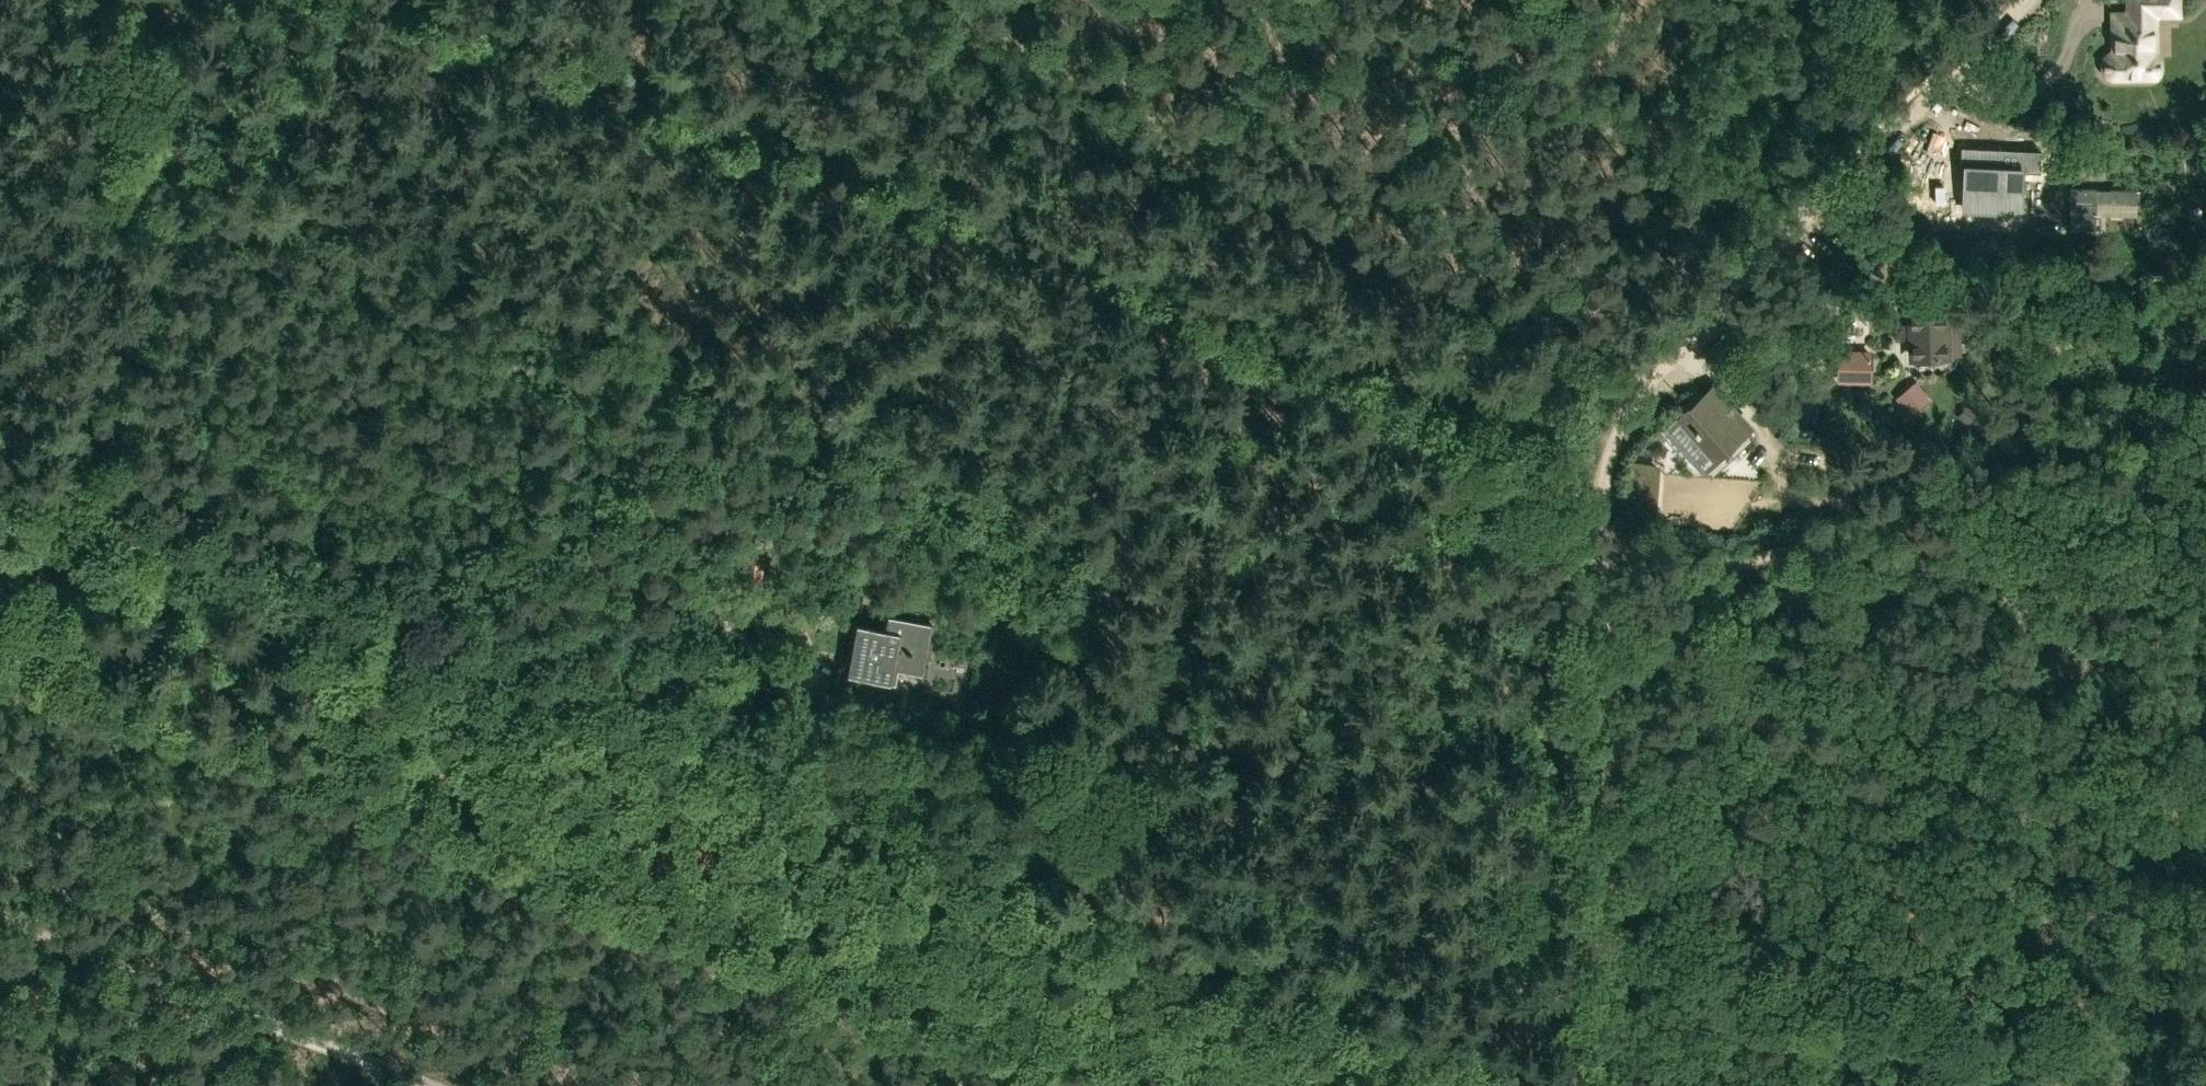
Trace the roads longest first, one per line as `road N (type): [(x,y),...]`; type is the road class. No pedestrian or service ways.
road 1 (track): [(0,508),(73,533),(301,579),(425,639),(575,692),(606,689),(740,624)]
road 2 (track): [(2035,0),(1612,428),(1599,476),(1601,547)]
road 3 (track): [(1601,547),(1605,746),(1632,1085)]
road 4 (track): [(366,605),(402,605),(519,565),(592,510),(636,496),(723,497)]

